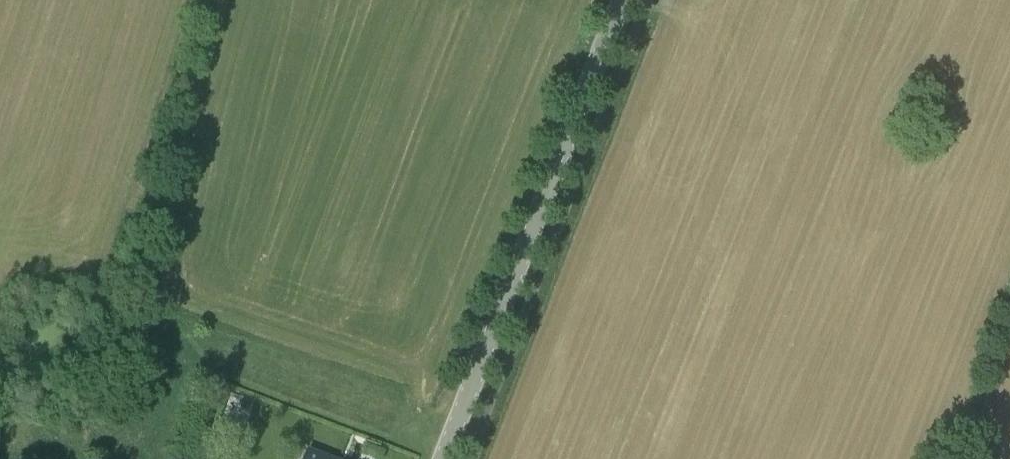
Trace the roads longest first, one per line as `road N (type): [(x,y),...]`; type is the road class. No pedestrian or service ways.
road 1 (tertiary): [(439,458),(617,0)]

